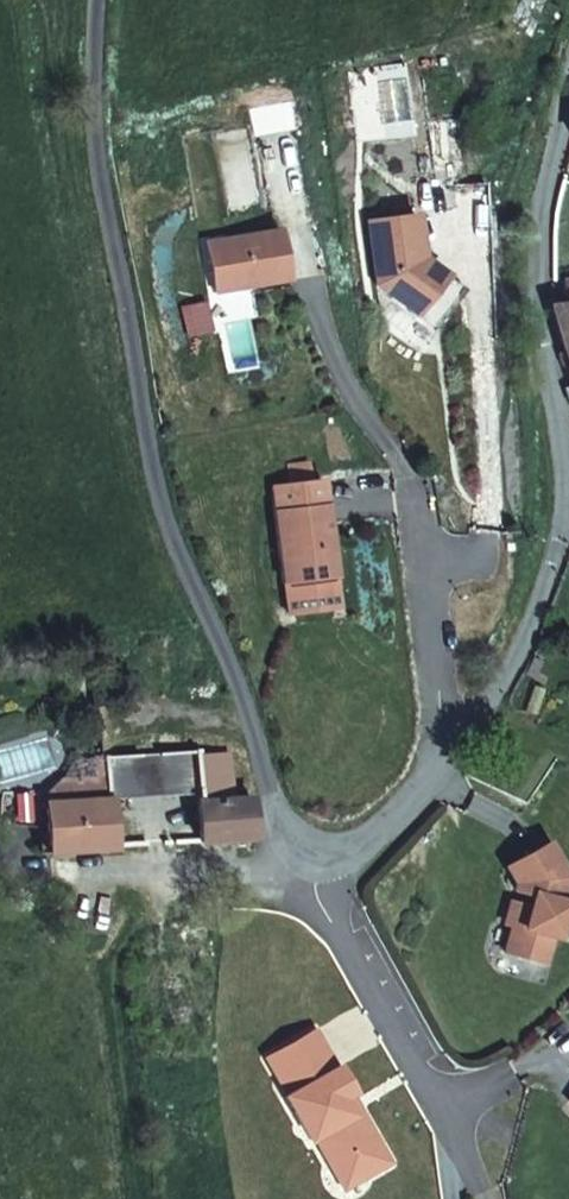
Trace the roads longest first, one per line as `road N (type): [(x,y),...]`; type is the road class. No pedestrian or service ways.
road 1 (unclassified): [(308,856),(288,839),(244,697),(163,509),(94,124),(99,0)]
road 2 (unclassified): [(568,101),(543,199),(538,276),(566,506),(538,607),(507,676),(457,746)]
road 3 (residential): [(308,856),(321,906),(451,1118),(466,1188)]
road 4 (residential): [(457,746),(444,727),(413,479)]
road 5 (unclassified): [(308,856),(269,870),(82,872)]
road 6 (unclassified): [(457,746),(359,848),(308,856)]

